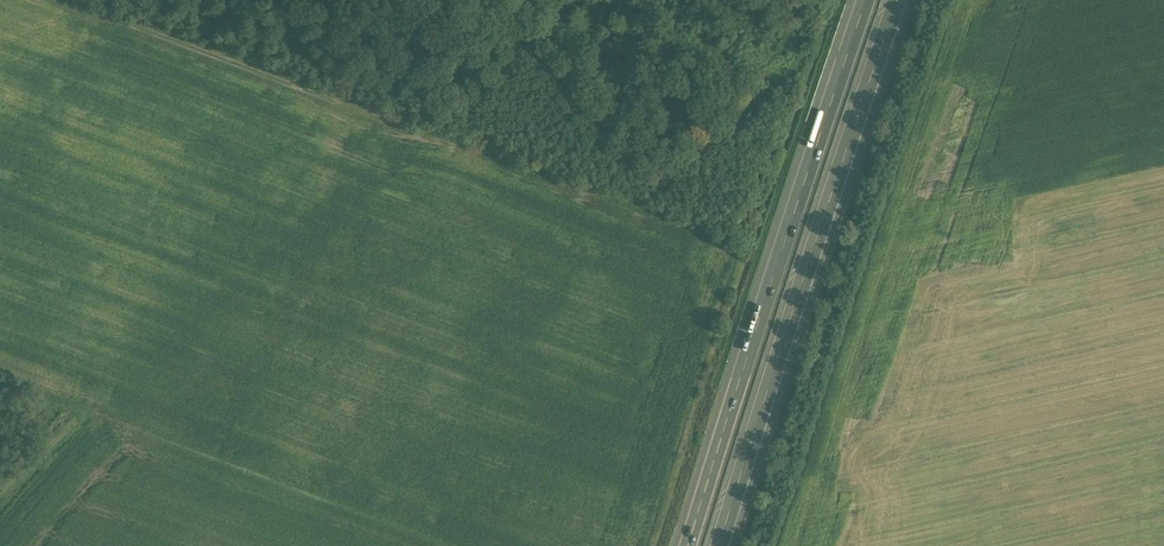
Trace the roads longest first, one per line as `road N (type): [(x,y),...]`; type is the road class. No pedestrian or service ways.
road 1 (motorway): [(718,545),(898,0)]
road 2 (motorway): [(869,0),(690,545)]
road 3 (track): [(91,0),(390,116),(418,106),(538,0)]

